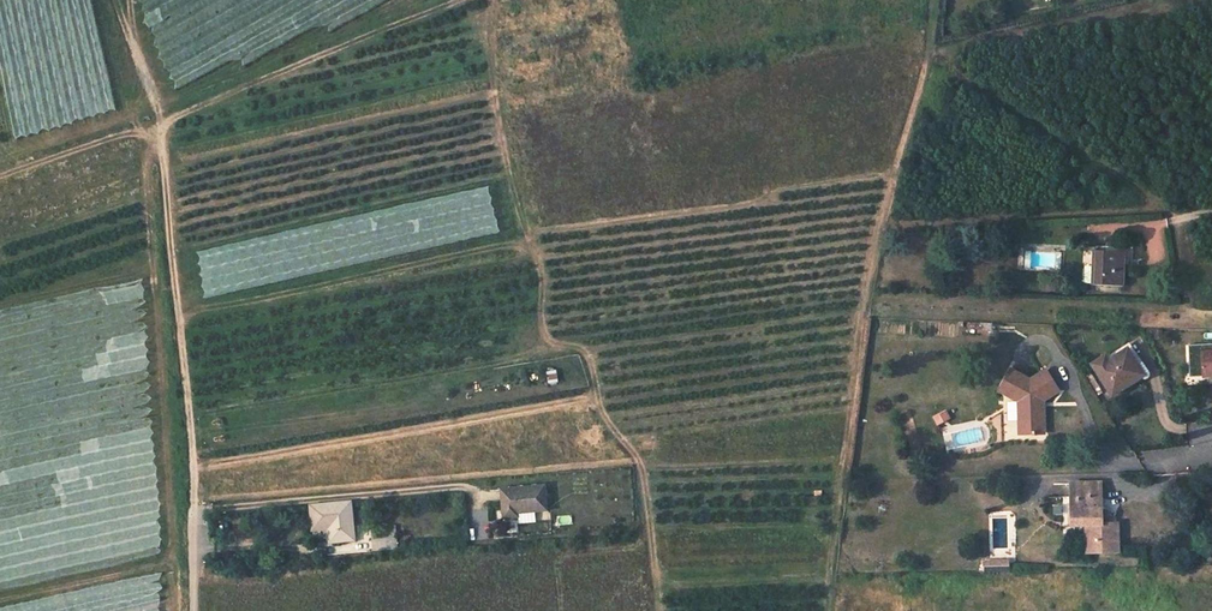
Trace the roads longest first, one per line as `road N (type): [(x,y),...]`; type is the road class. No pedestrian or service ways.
road 1 (track): [(1179,219),(934,55)]

